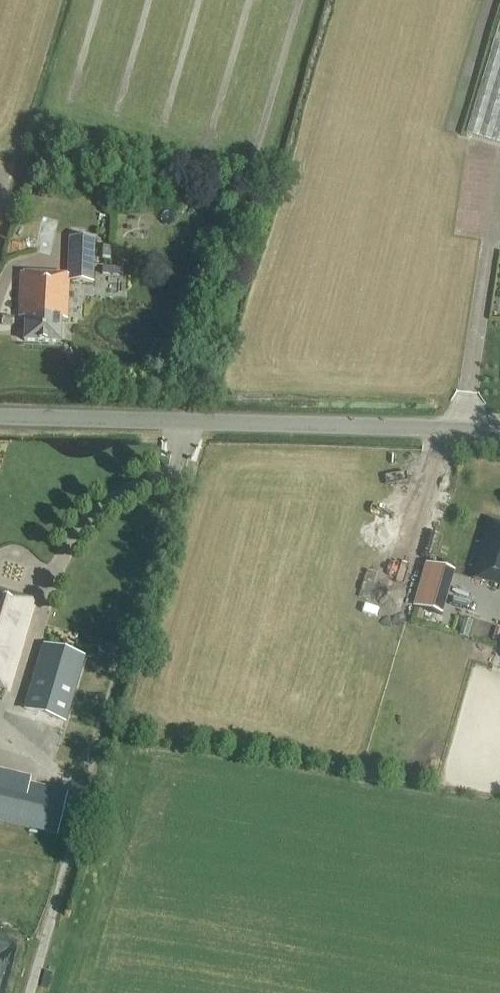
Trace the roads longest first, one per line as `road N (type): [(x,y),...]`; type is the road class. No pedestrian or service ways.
road 1 (unclassified): [(499,431),(0,416)]

